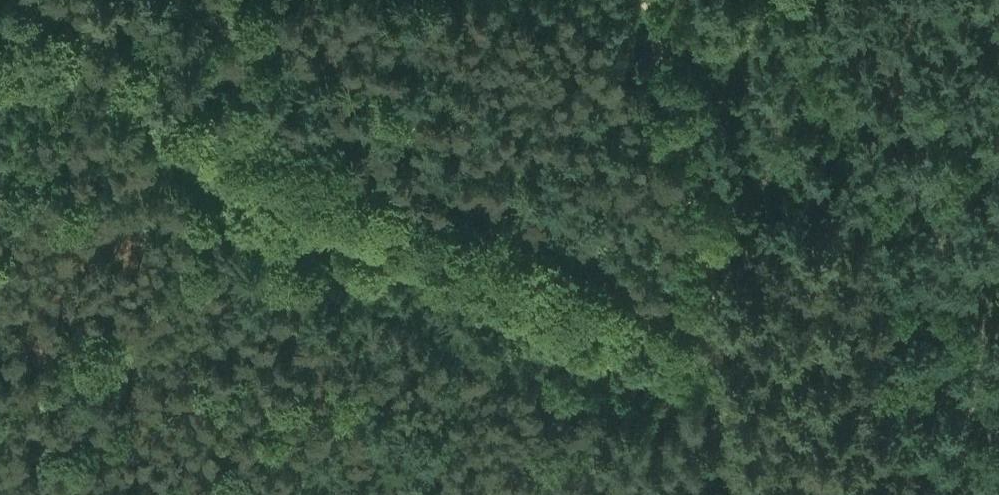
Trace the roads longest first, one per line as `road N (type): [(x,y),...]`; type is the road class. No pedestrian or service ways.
road 1 (track): [(645,0),(715,322),(741,494)]
road 2 (track): [(129,64),(0,169)]

